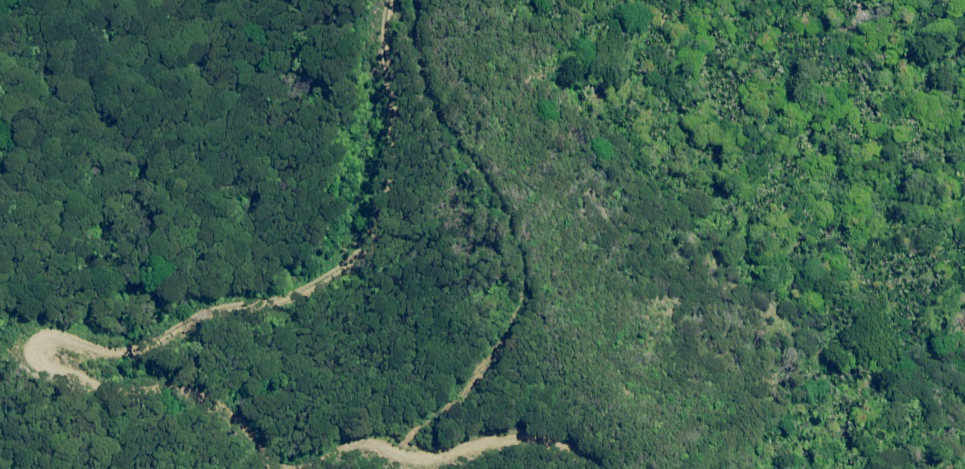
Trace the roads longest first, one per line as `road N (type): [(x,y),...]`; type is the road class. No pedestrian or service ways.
road 1 (residential): [(394,0),(446,145),(500,237),(514,297),(477,371),(414,442),(428,456),(525,436),(549,439),(599,468)]

